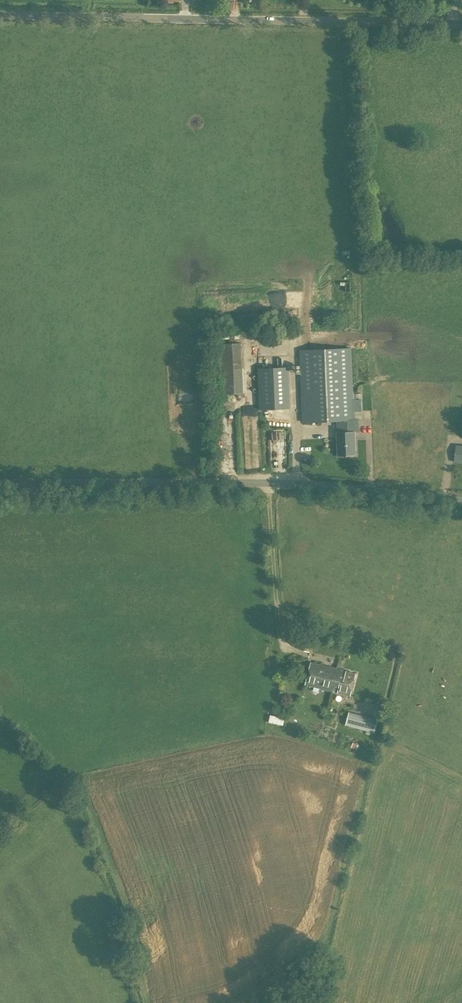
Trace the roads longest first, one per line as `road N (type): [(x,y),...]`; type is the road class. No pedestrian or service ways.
road 1 (unclassified): [(461,501),(271,484),(0,484)]
road 2 (unclassified): [(0,17),(461,25)]

